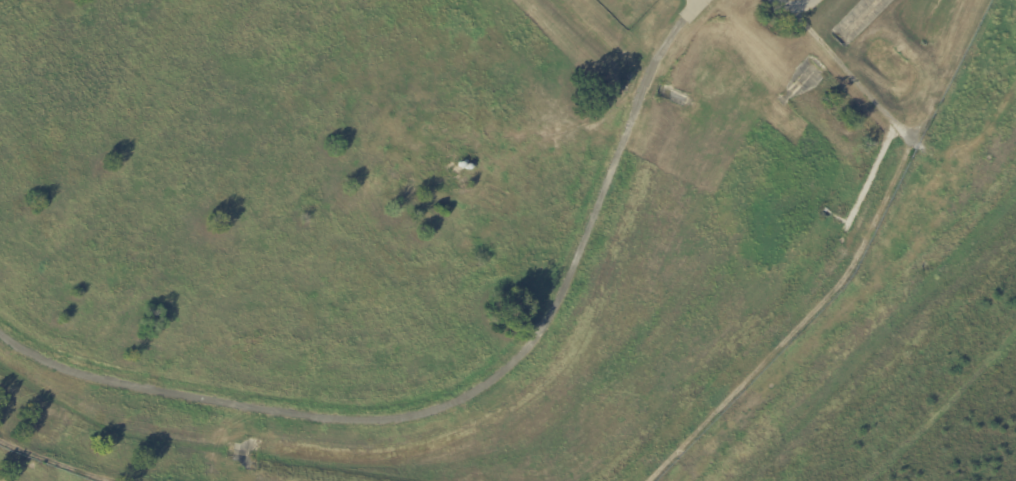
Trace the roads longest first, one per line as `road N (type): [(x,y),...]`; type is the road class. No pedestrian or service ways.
road 1 (residential): [(0,333),(124,399),(327,425),(456,406),(539,332),(695,0)]

